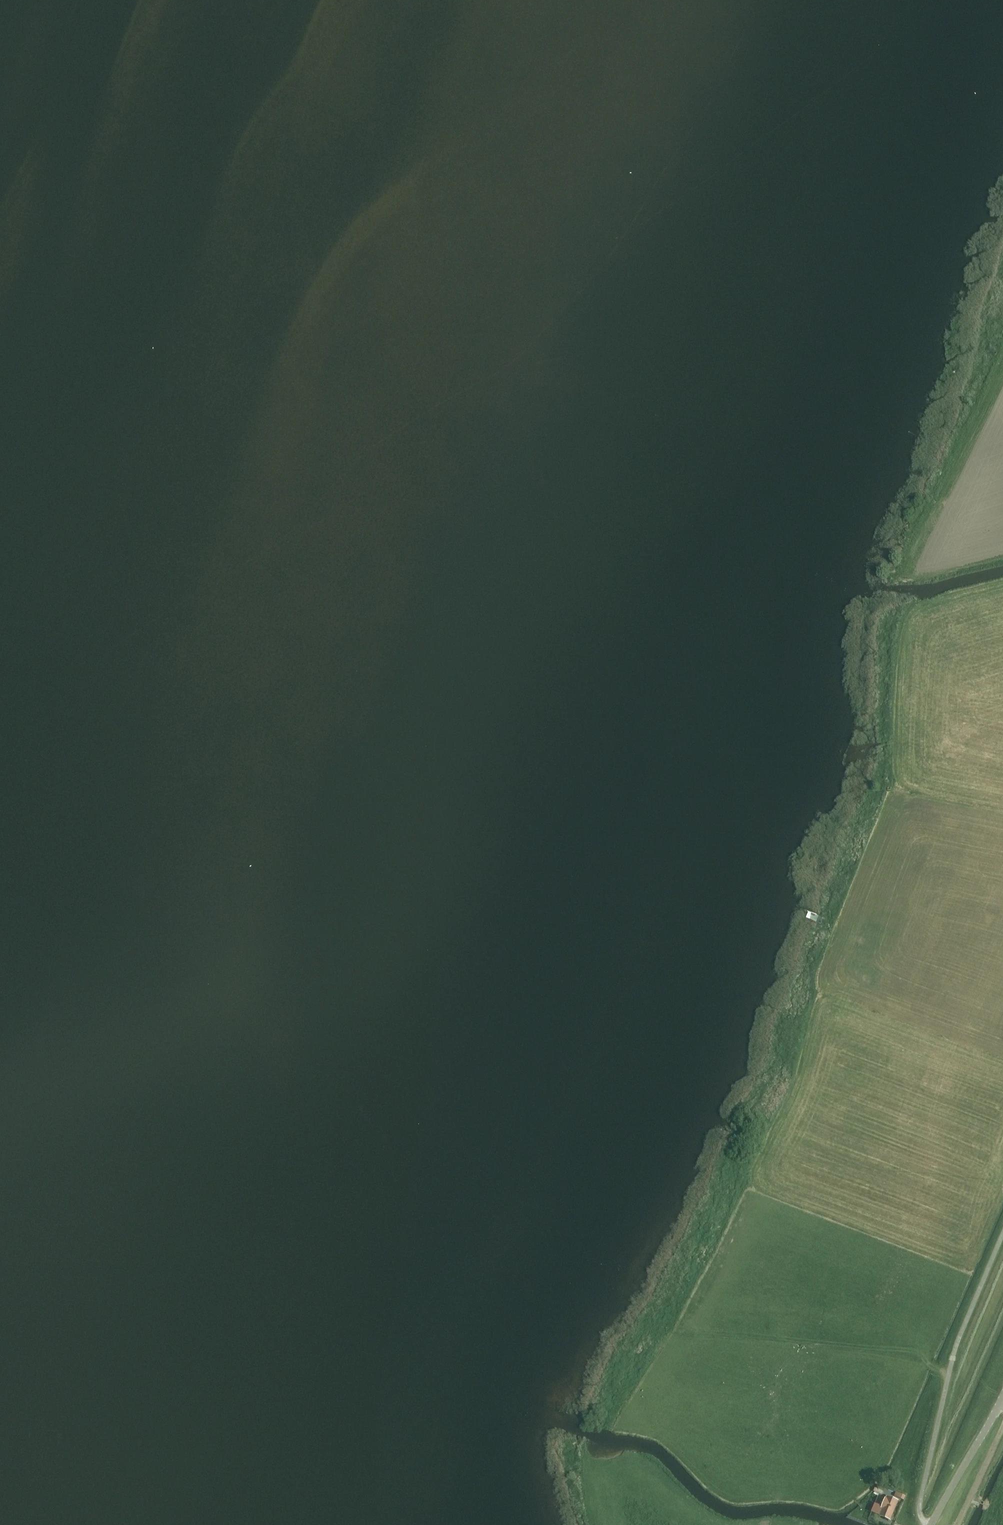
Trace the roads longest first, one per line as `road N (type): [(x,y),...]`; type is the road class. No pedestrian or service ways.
road 1 (unclassified): [(1002,1398),(931,1524)]

